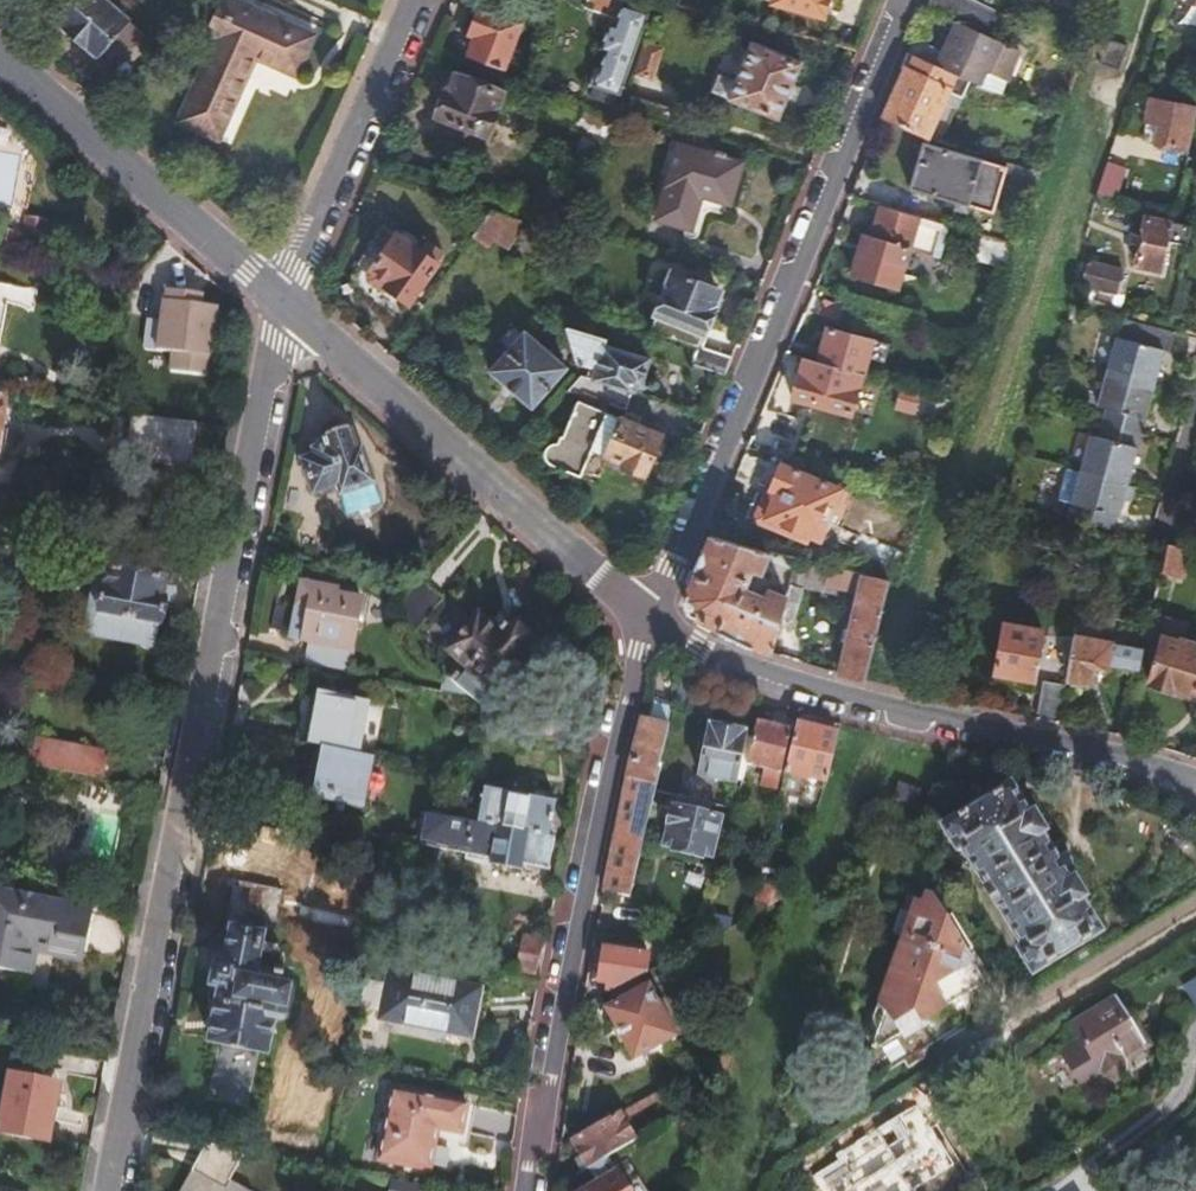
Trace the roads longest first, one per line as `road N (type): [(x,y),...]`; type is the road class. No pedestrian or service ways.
road 1 (residential): [(285,312),(107,1190)]
road 2 (residential): [(643,623),(908,0)]
road 3 (residential): [(643,623),(558,964),(522,1190)]
road 4 (residential): [(1195,788),(938,721),(775,689),(643,623)]
road 5 (residential): [(643,623),(285,312)]
road 6 (residential): [(285,312),(0,53)]
road 7 (residential): [(417,0),(285,312)]
road 8 (residential): [(1195,531),(1162,522),(1195,401)]

